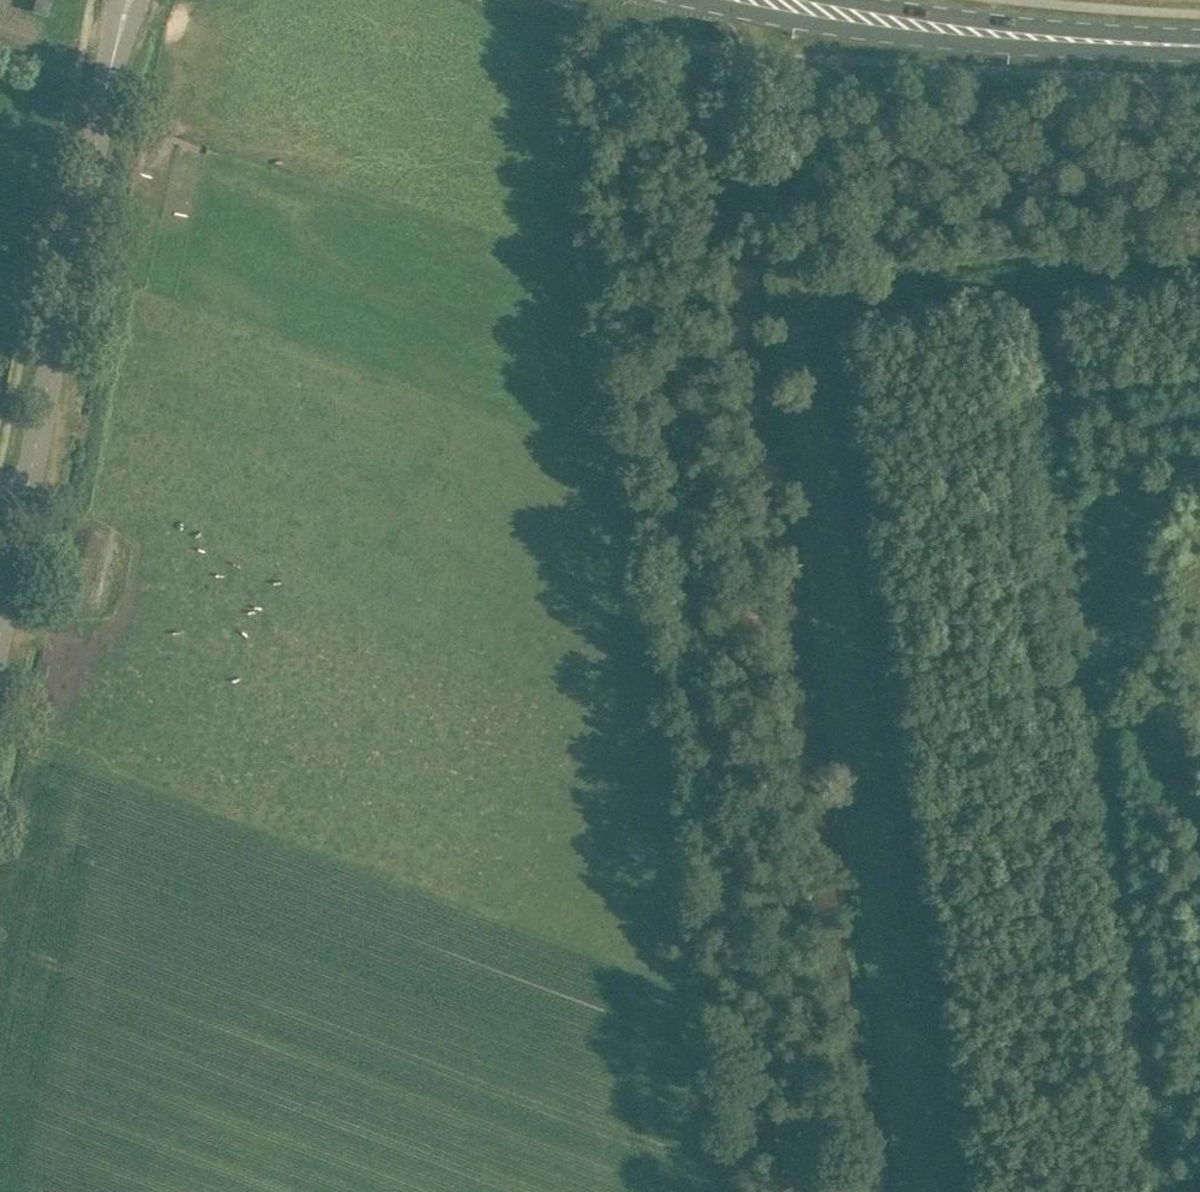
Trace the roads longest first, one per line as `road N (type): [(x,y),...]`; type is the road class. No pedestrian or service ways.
road 1 (tertiary): [(0,618),(131,0)]
road 2 (primary): [(776,0),(951,27),(1199,43)]

